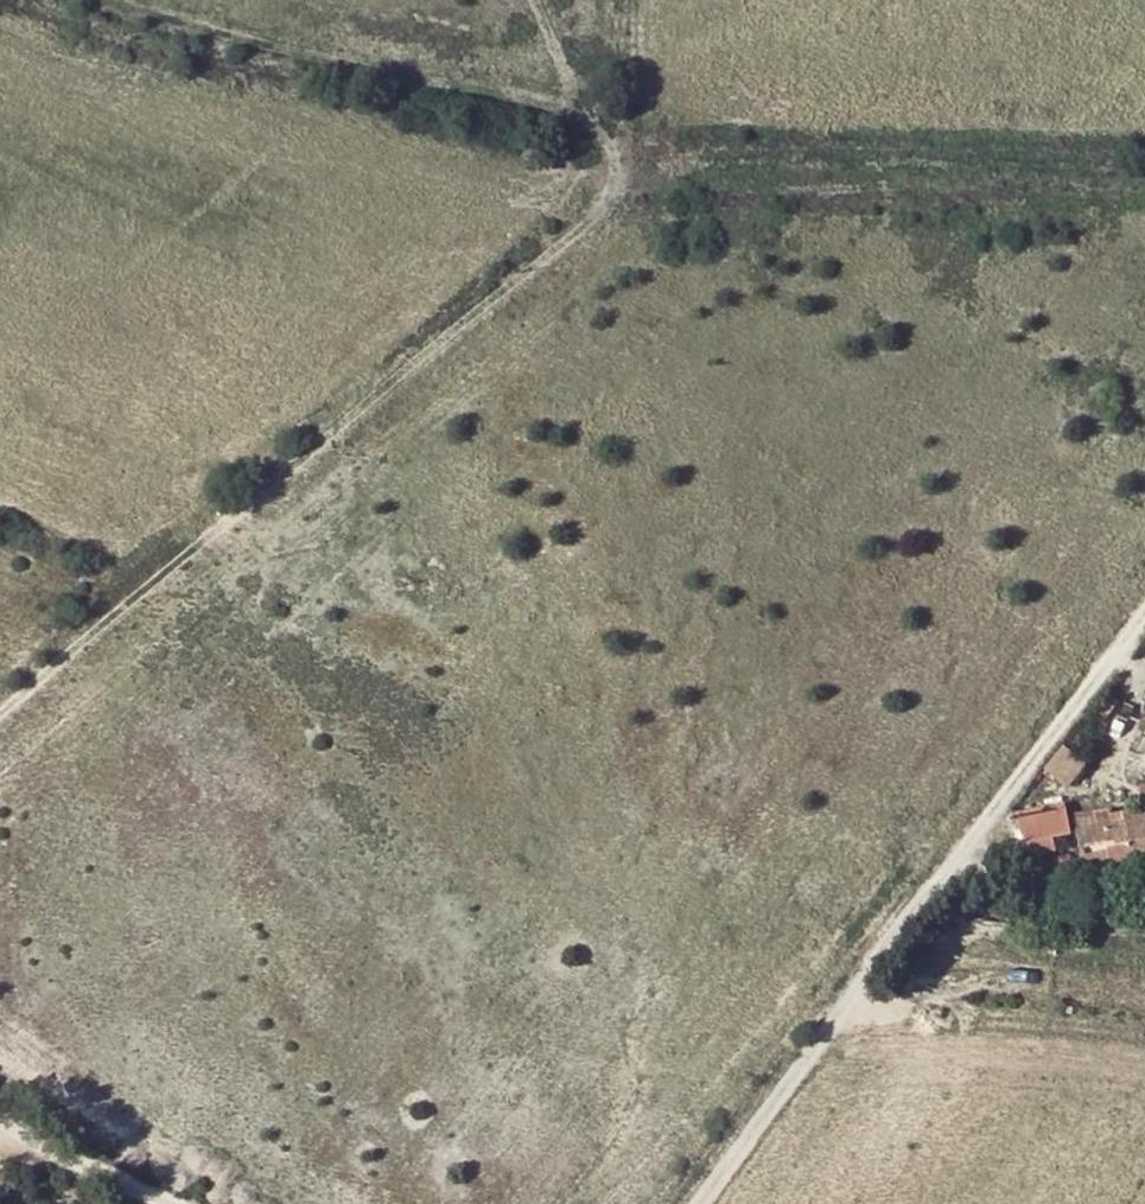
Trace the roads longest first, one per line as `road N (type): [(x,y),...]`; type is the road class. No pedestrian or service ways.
road 1 (unclassified): [(695,1203),(910,908),(1144,617)]
road 2 (unclassified): [(160,1203),(0,1114)]

